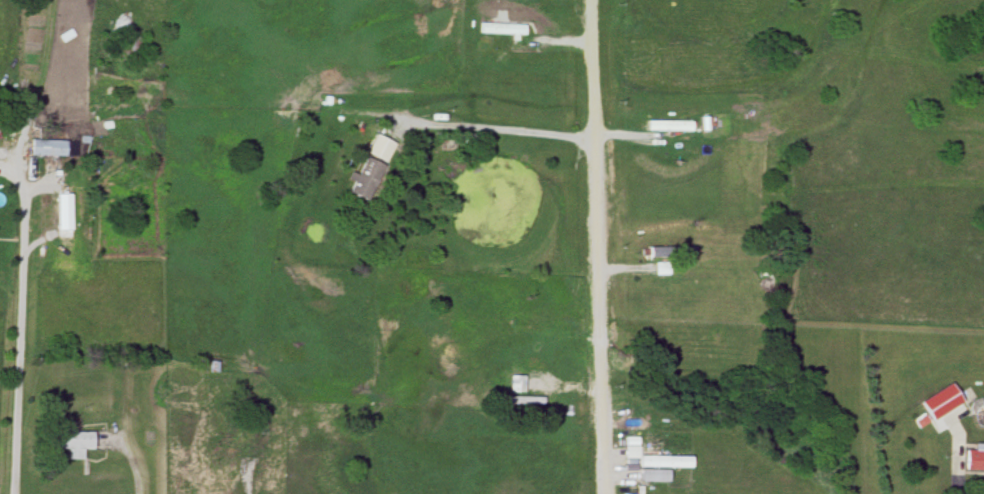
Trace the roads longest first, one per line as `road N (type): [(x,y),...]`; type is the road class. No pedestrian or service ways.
road 1 (residential): [(603,493),(590,0)]
road 2 (residential): [(11,493),(23,178)]

